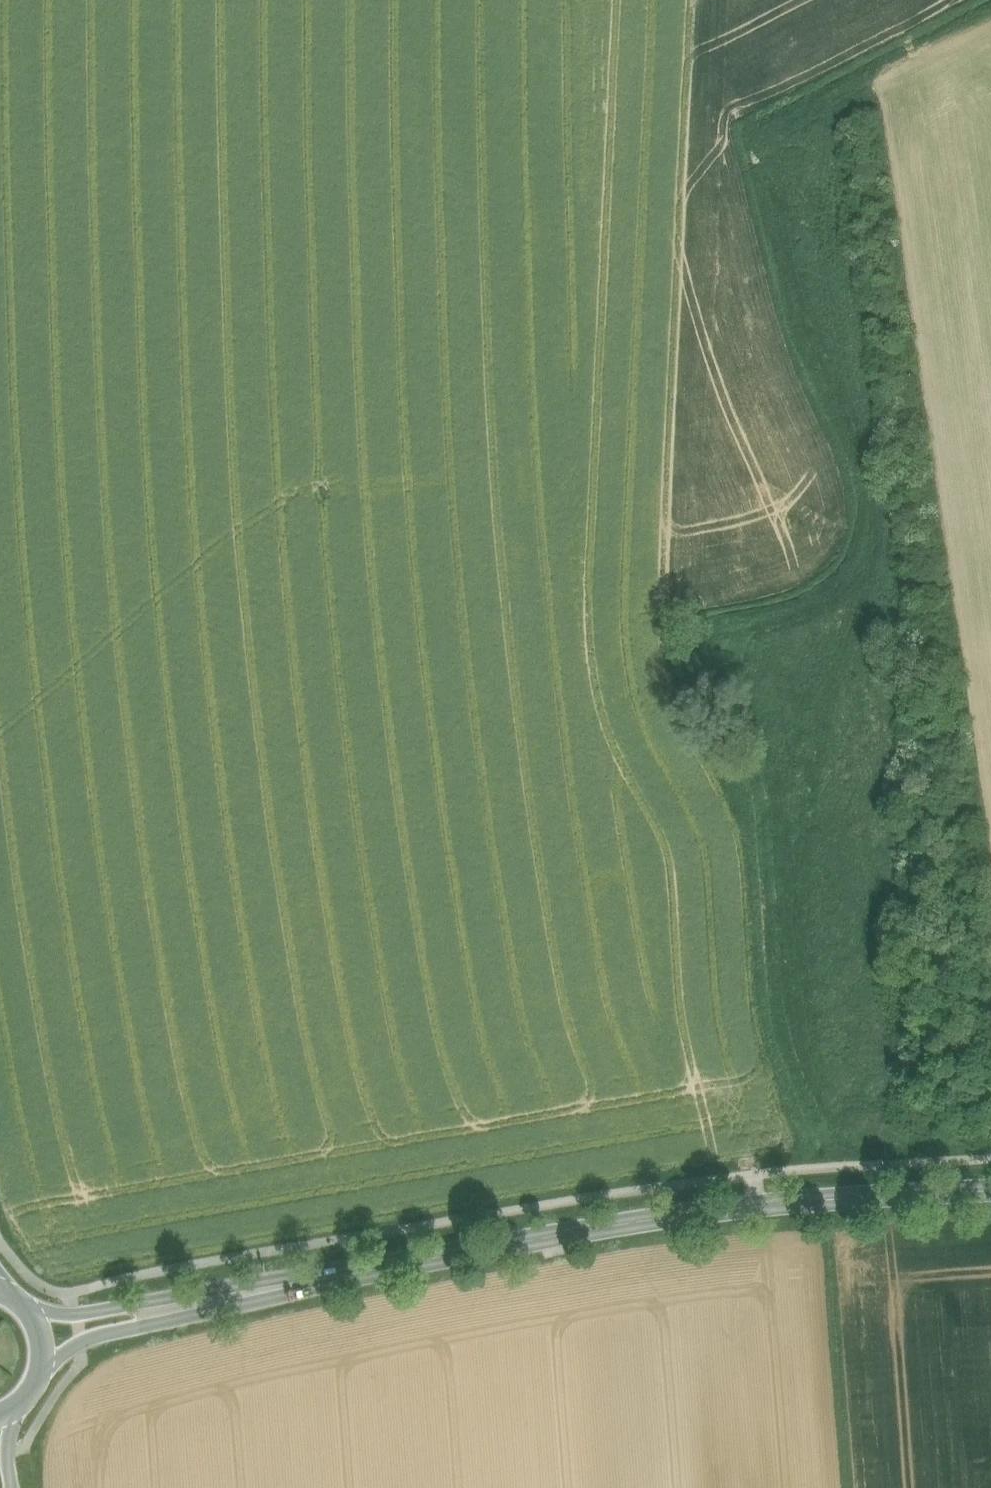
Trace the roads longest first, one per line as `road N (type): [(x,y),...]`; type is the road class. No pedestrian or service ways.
road 1 (tertiary): [(41,1336),(623,1224),(990,1190)]

